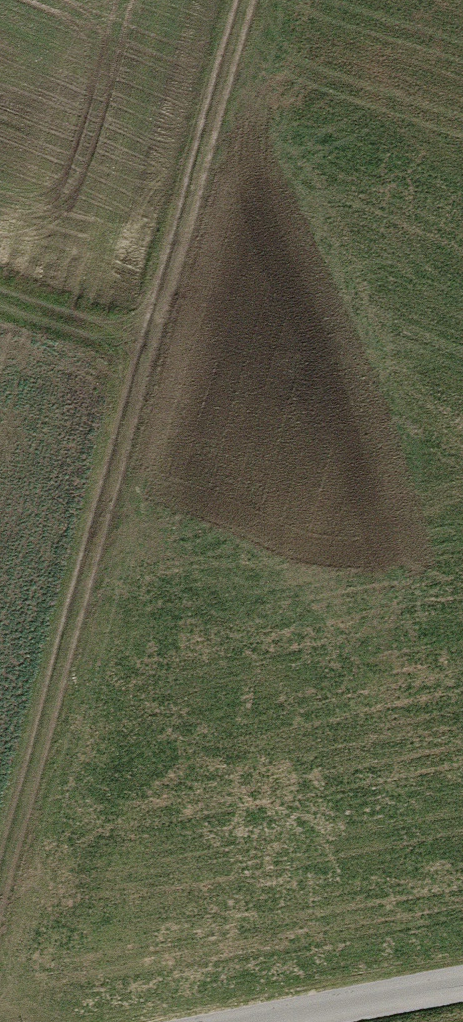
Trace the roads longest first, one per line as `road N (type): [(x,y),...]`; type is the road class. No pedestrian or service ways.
road 1 (track): [(0,898),(128,343),(223,0)]
road 2 (residential): [(462,992),(300,1021)]
road 3 (track): [(0,297),(128,343)]

